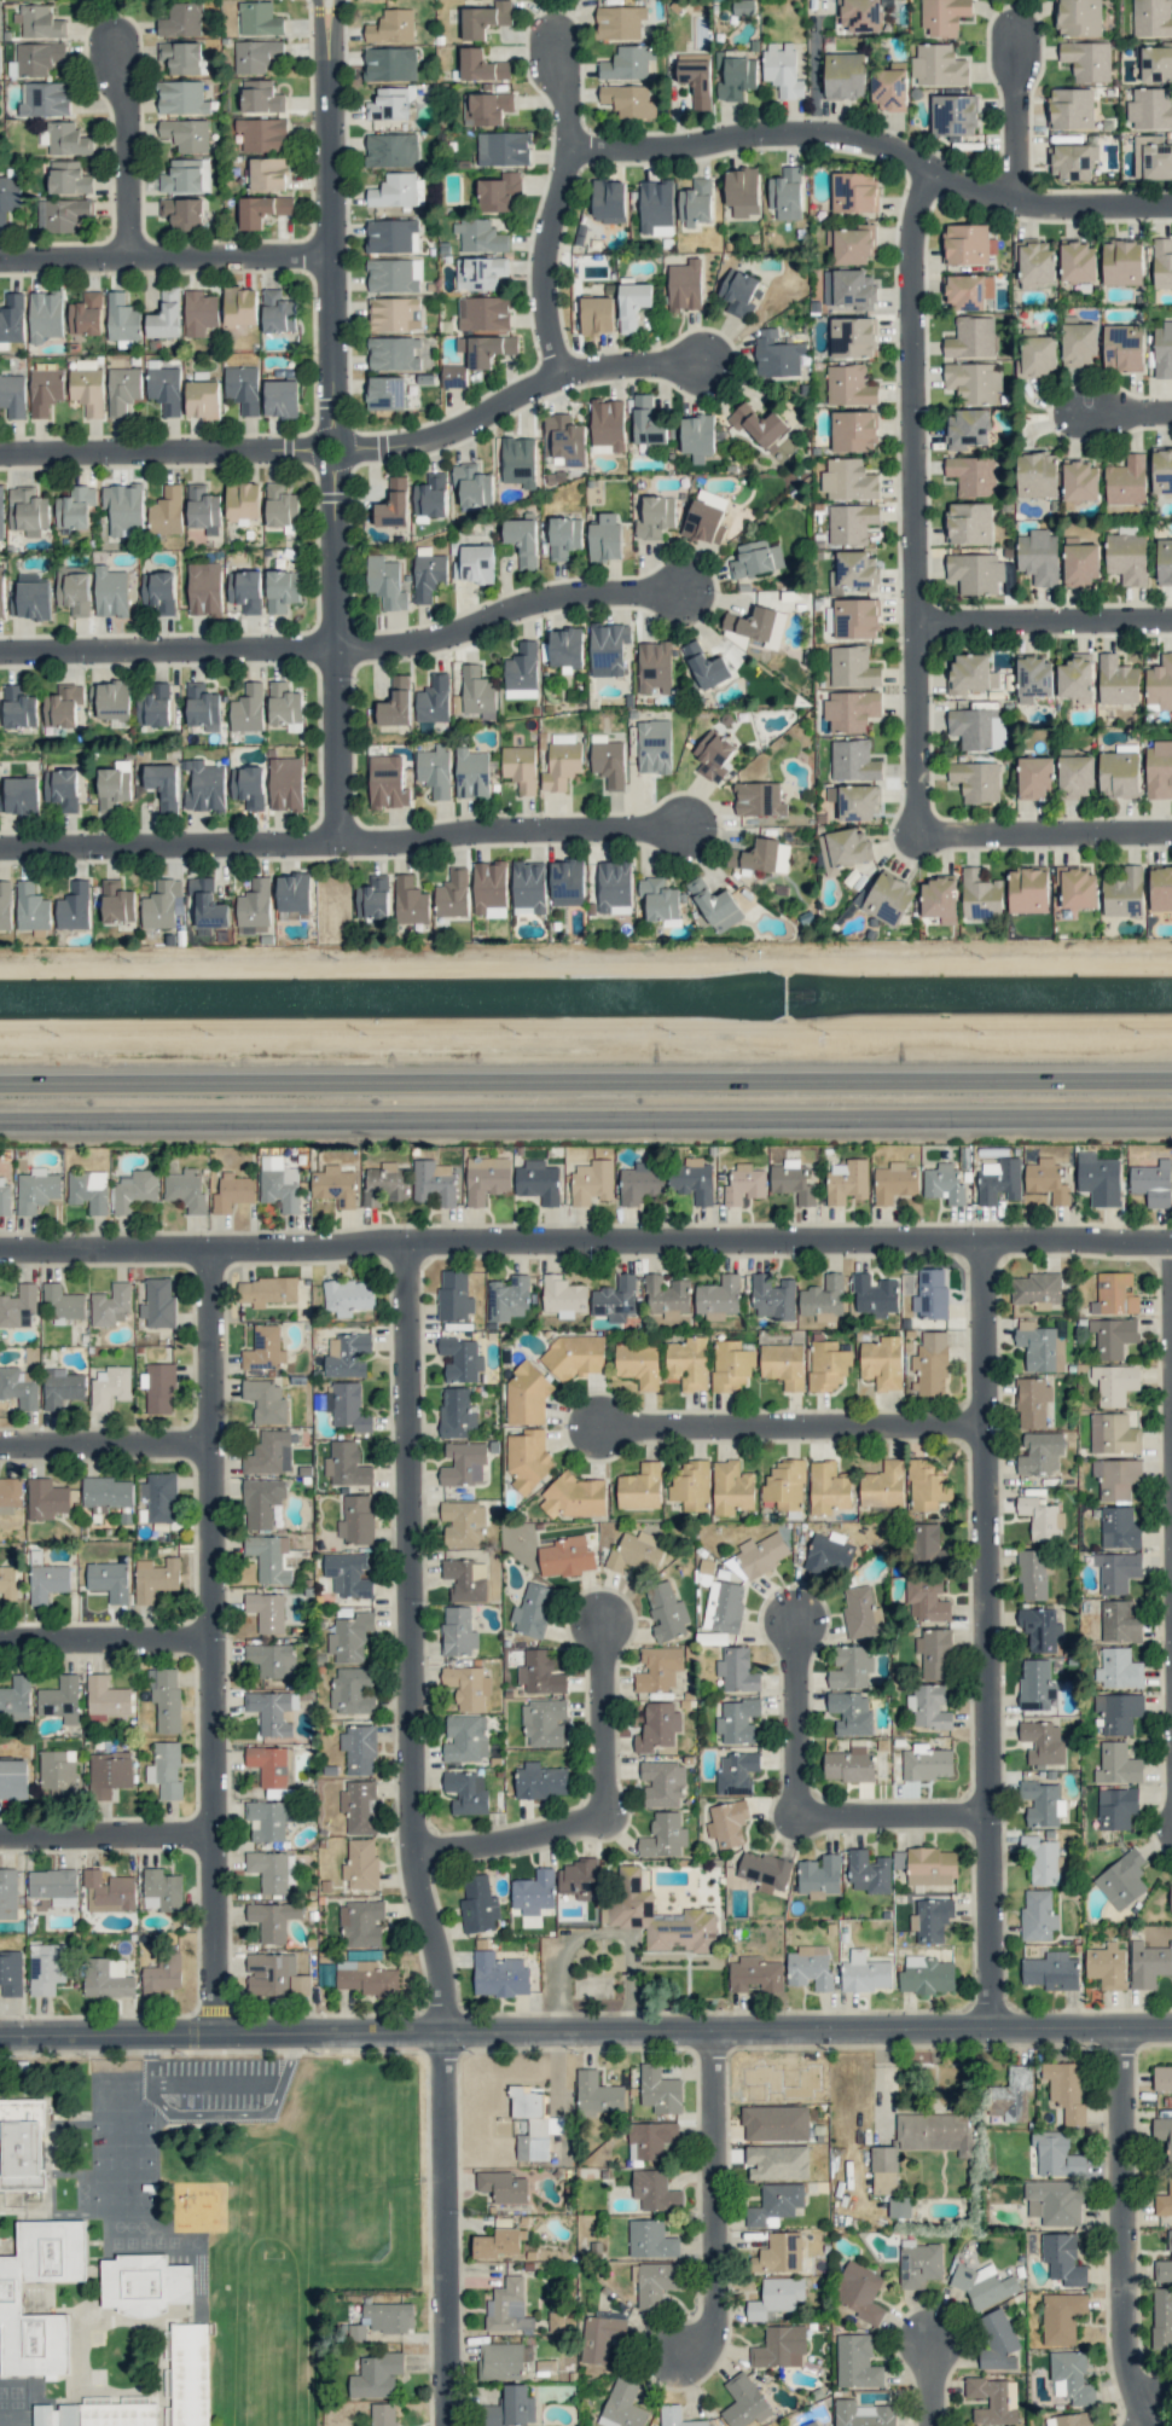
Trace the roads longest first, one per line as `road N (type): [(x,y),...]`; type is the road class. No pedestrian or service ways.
road 1 (residential): [(451,2425),(446,1985),(417,1850),(410,1242)]
road 2 (residential): [(0,1251),(379,1241),(1171,1243)]
road 3 (tertiary): [(0,2037),(1171,2029)]
road 4 (secondary): [(0,1111),(1171,1107)]
road 5 (secondary): [(1171,1079),(0,1081)]
road 6 (residential): [(994,2030),(986,1241)]
road 7 (residential): [(221,2035),(214,1249)]
road 8 (residential): [(324,66),(327,842)]
road 9 (residential): [(910,831),(903,236),(921,168)]
road 10 (residential): [(1171,201),(1008,201),(942,180),(887,150),(818,134),(557,150)]
road 11 (residential): [(0,454),(373,448),(429,436),(552,377)]
road 12 (residential): [(1158,2425),(1132,2340),(1127,2029)]
road 13 (residential): [(417,1850),(497,1845),(607,1813),(605,1619)]
road 14 (residential): [(992,1816),(801,1817),(796,1623)]
road 15 (residential): [(987,1427),(603,1428)]
road 16 (residential): [(325,646),(416,640),(538,598),(672,592)]
road 17 (residential): [(327,842),(674,828)]
road 18 (residential): [(684,2356),(723,2323),(719,2031)]
road 19 (residential): [(0,847),(327,842)]
road 20 (residential): [(325,646),(0,651)]
road 21 (residential): [(0,260),(321,256)]
road 22 (residential): [(1171,615),(906,619)]
road 23 (residential): [(910,831),(1171,828)]
road 24 (residential): [(557,150),(534,279),(552,377)]
road 25 (residential): [(0,1837),(219,1835)]
road 26 (residential): [(120,259),(116,41)]
road 27 (residential): [(0,1642),(217,1641)]
road 28 (residential): [(0,1446),(216,1445)]
road 29 (residential): [(1008,201),(1006,30)]
road 30 (residential): [(552,377),(620,365),(694,365)]

